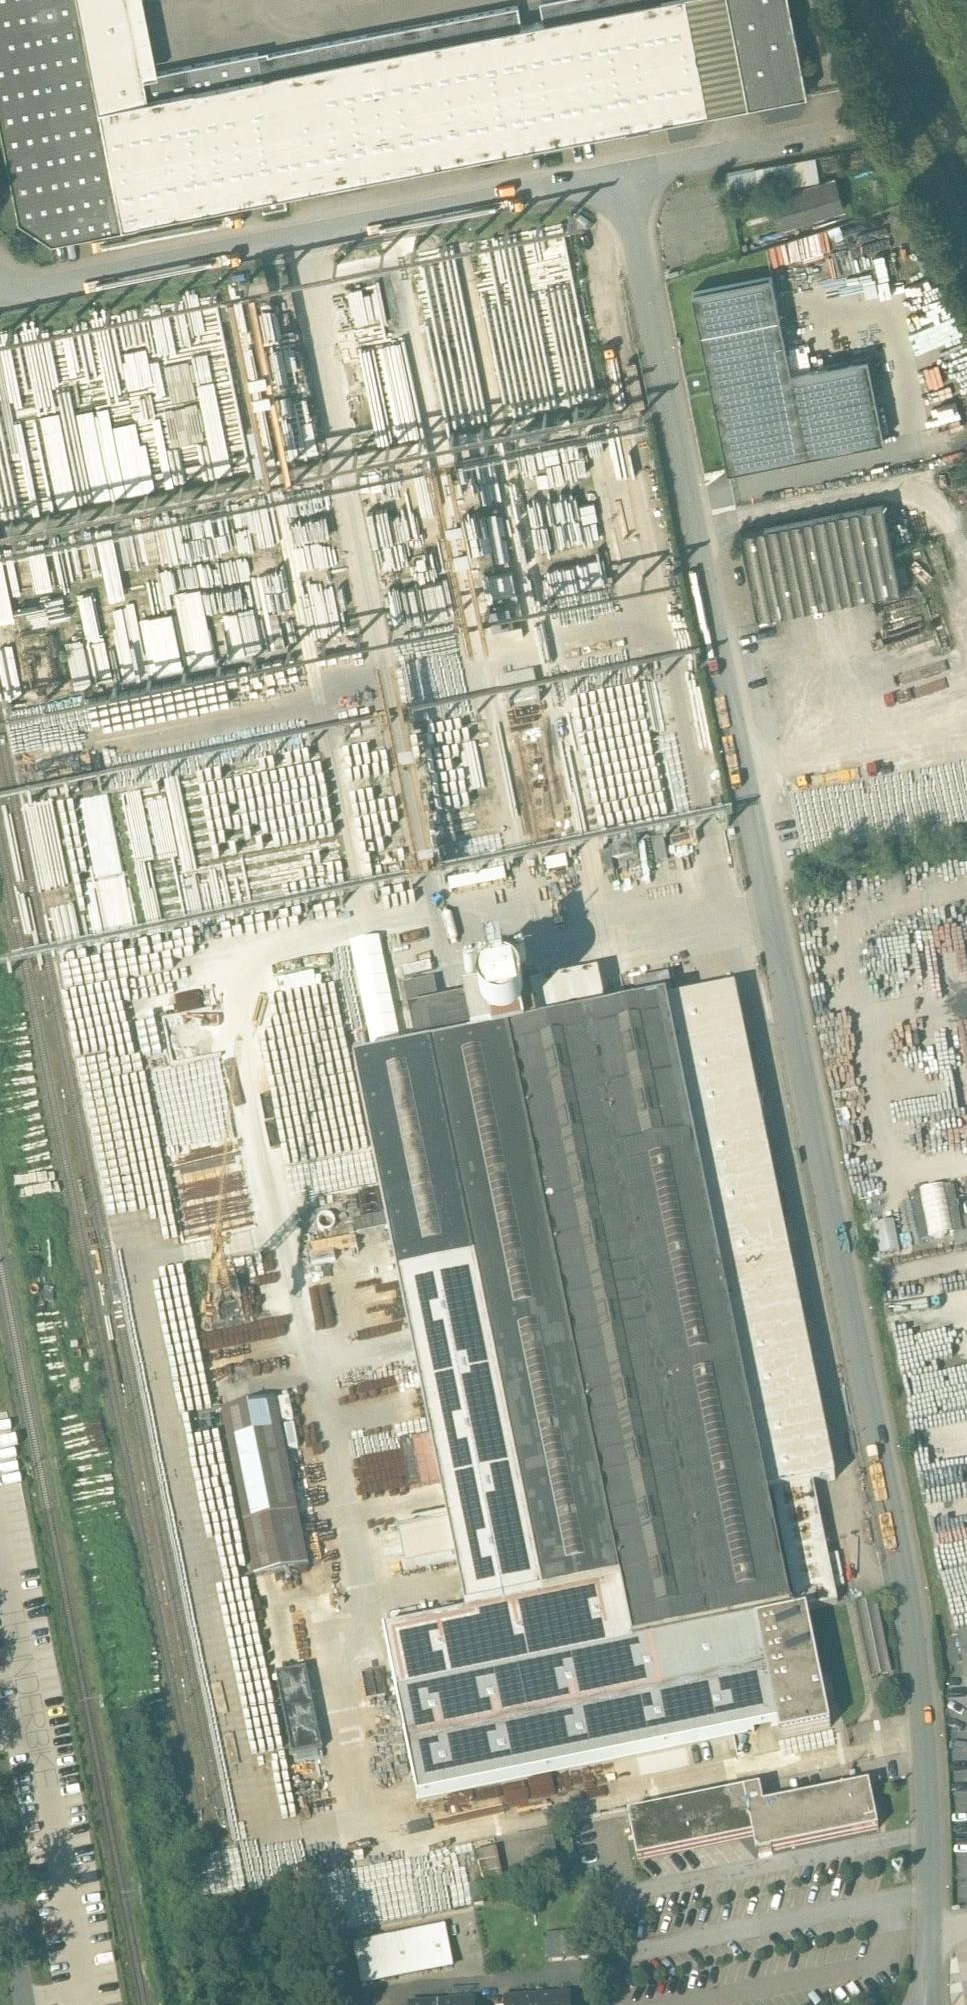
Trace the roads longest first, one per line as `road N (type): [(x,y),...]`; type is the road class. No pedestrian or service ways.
road 1 (residential): [(633,169),(679,453),(908,1595),(923,1751),(928,2004)]
road 2 (residential): [(0,273),(31,295),(633,169)]
road 3 (residential): [(633,169),(857,123)]
road 4 (residential): [(35,2004),(0,1833)]

